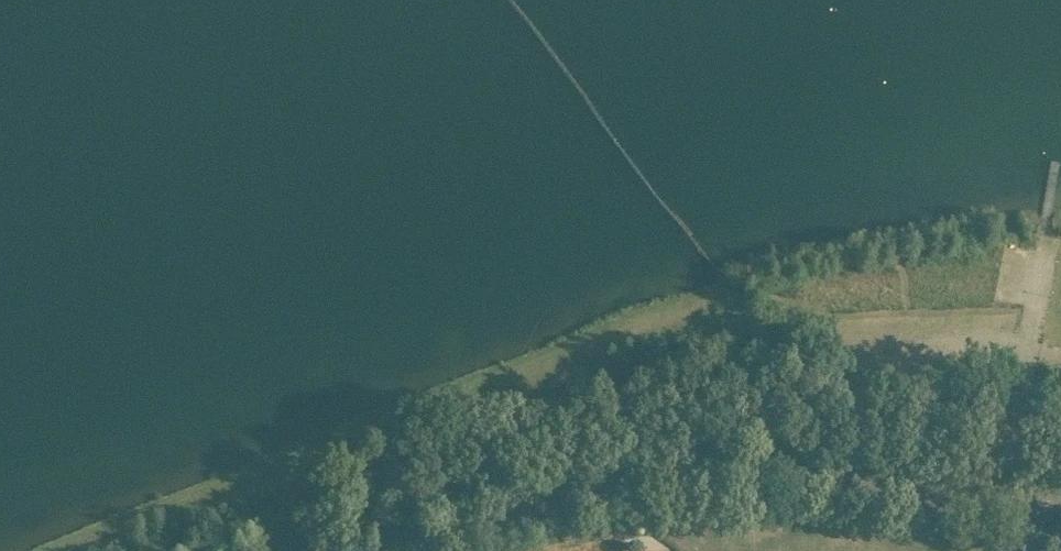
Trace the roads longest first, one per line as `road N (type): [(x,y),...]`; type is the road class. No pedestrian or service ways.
road 1 (unclassified): [(1060,517),(645,484),(572,499),(428,550)]

